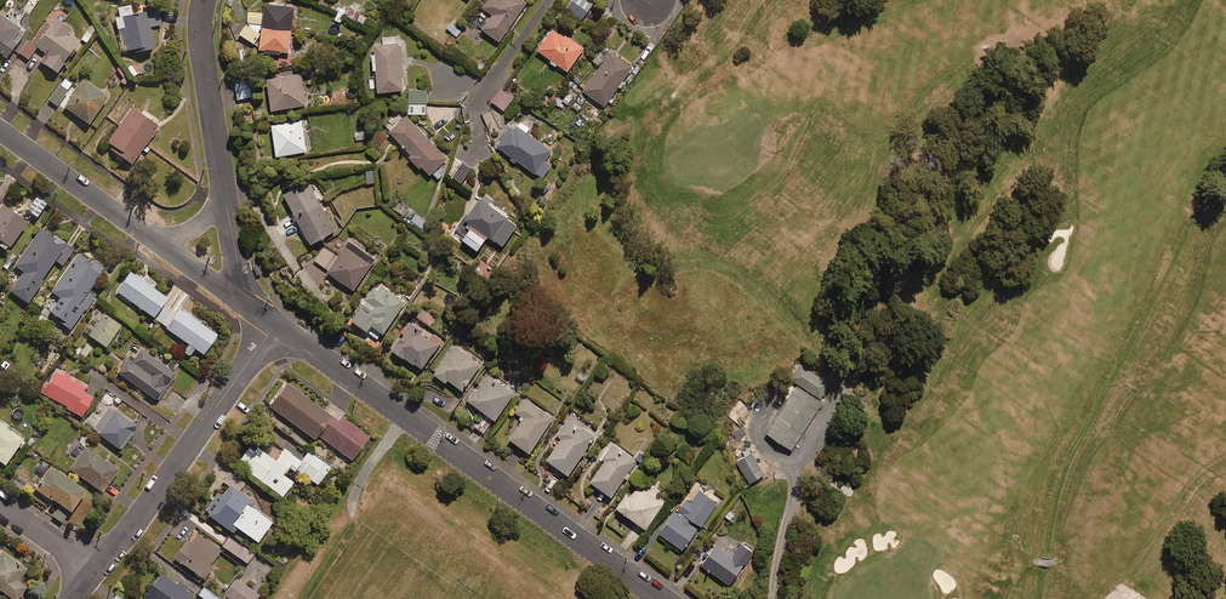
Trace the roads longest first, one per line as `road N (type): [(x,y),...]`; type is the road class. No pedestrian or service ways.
road 1 (residential): [(274,324),(659,598)]
road 2 (residential): [(91,573),(136,522),(274,324)]
road 3 (residential): [(224,192),(200,34),(203,0)]
road 4 (residential): [(0,131),(151,238)]

